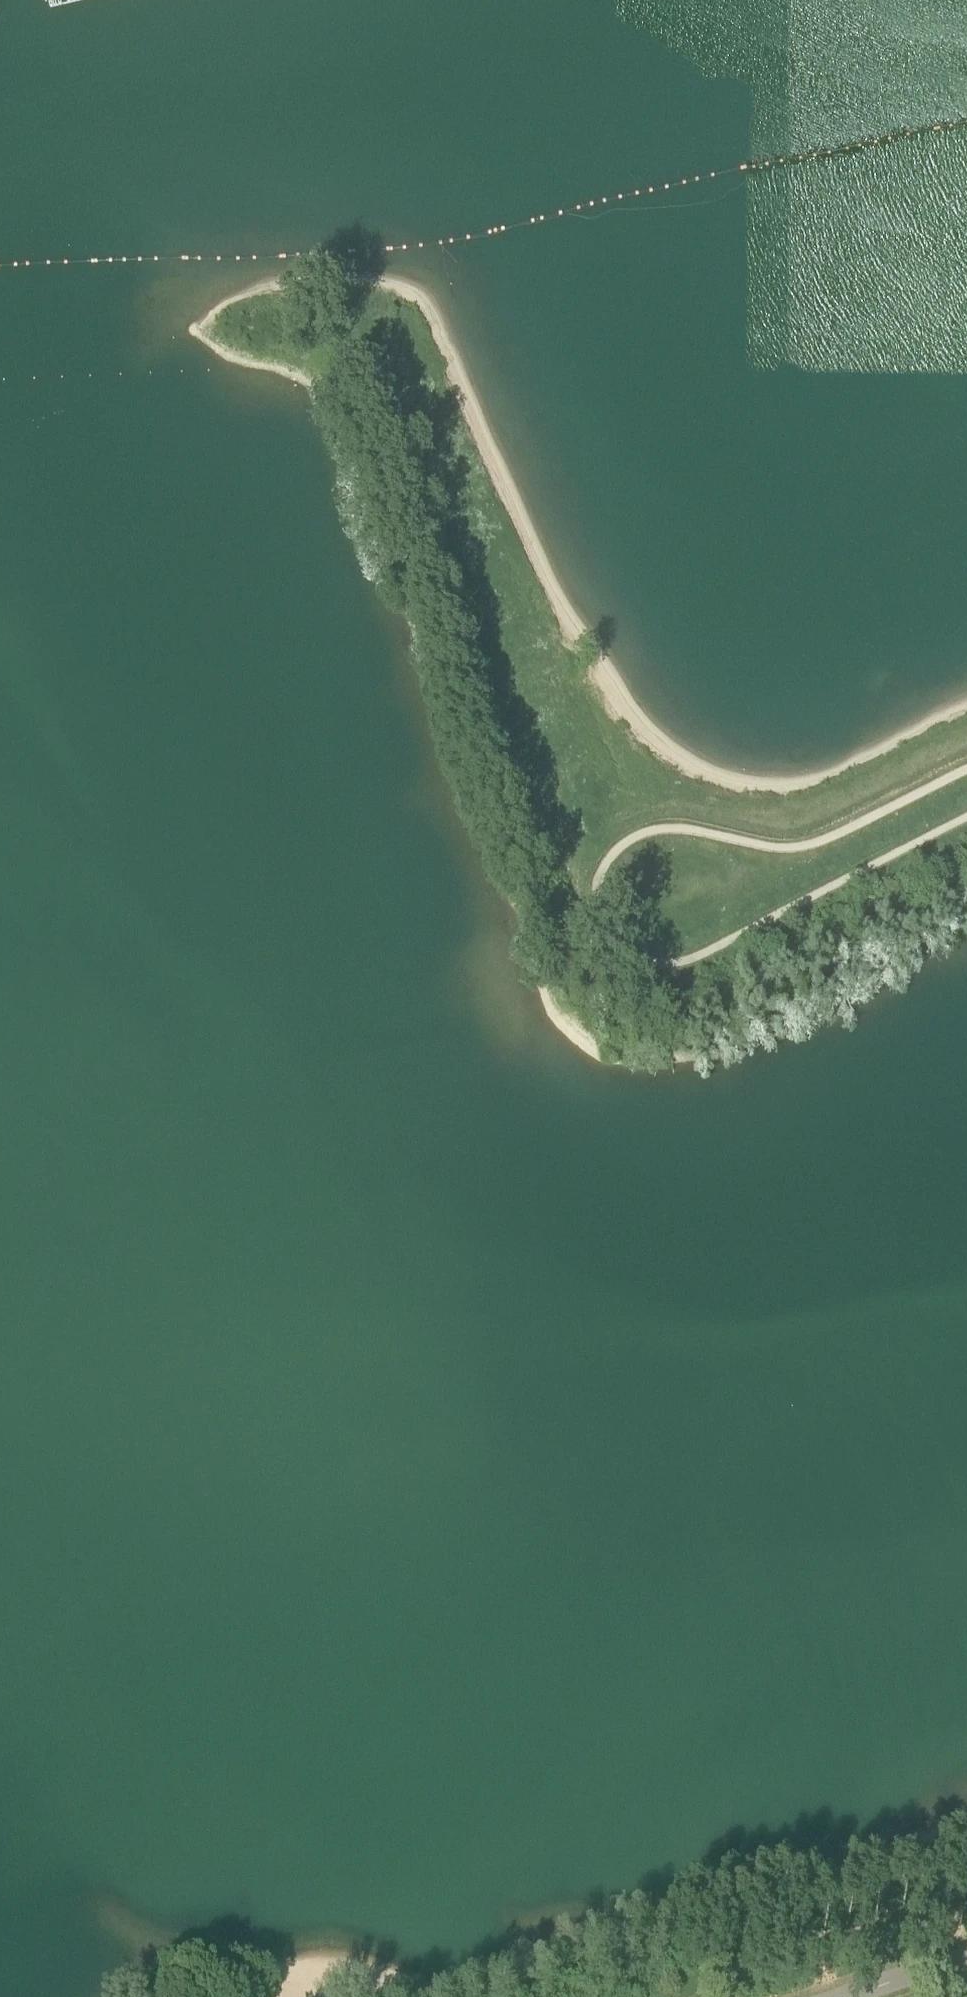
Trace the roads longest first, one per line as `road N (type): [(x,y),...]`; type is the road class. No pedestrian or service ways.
road 1 (unclassified): [(807,1996),(966,1954)]

